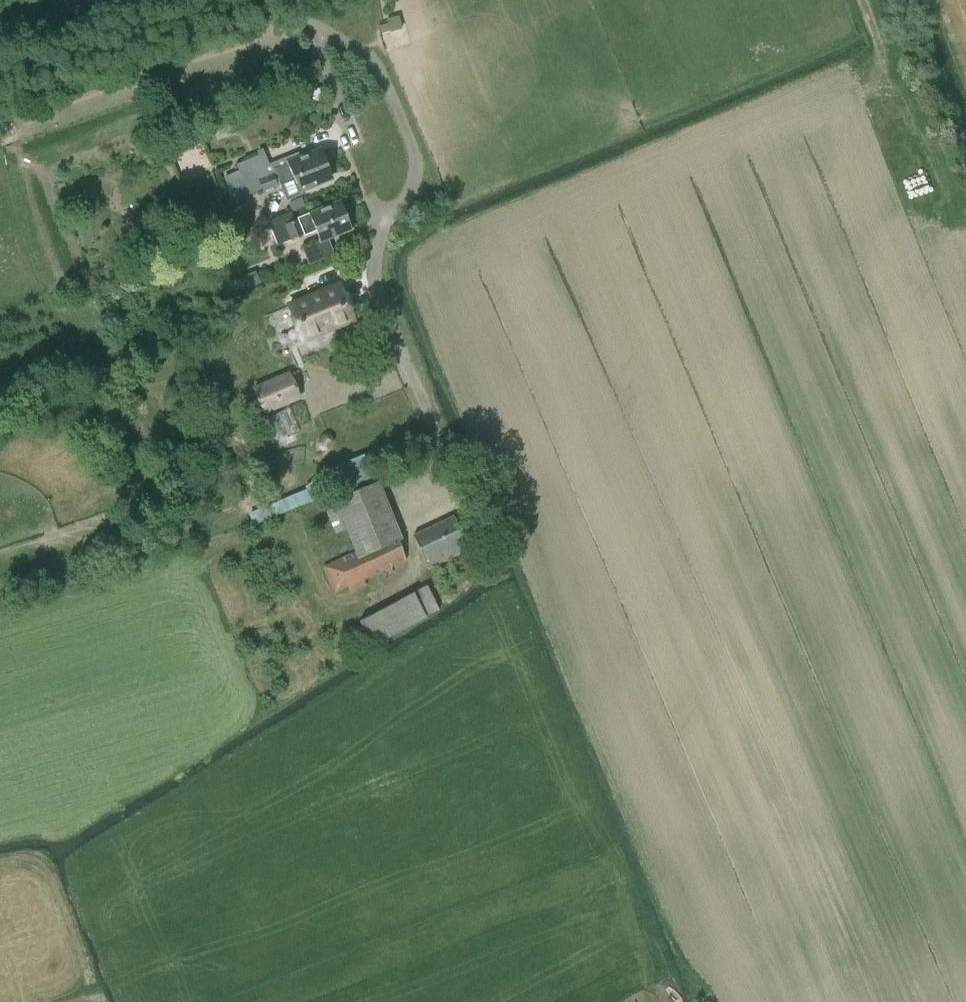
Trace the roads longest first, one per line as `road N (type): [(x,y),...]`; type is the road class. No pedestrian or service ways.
road 1 (residential): [(298,0),(315,31),(378,68),(413,151),(411,189),(386,222),(375,277),(438,442)]

